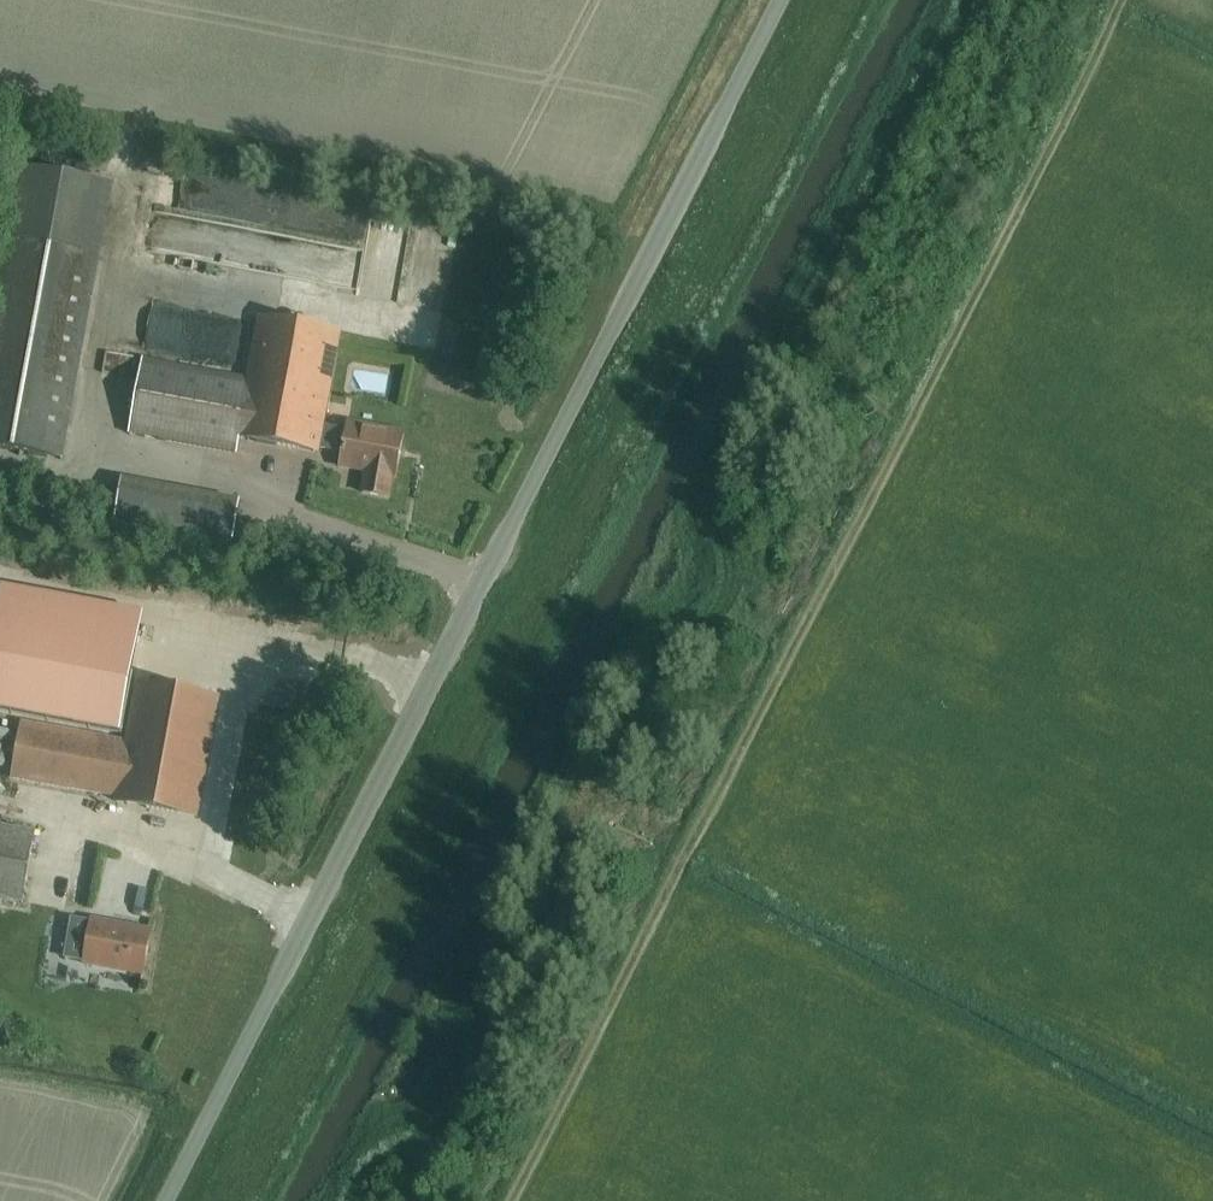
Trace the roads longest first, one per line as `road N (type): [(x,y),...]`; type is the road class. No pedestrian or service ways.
road 1 (track): [(346,1200),(367,1159),(427,1129),(472,1086),(484,1025),(479,946),(622,666),(653,641),(704,623),(727,597),(715,500),(721,474),(967,0)]
road 2 (unclassified): [(165,1200),(780,0)]
road 3 (track): [(1118,0),(510,1200)]

